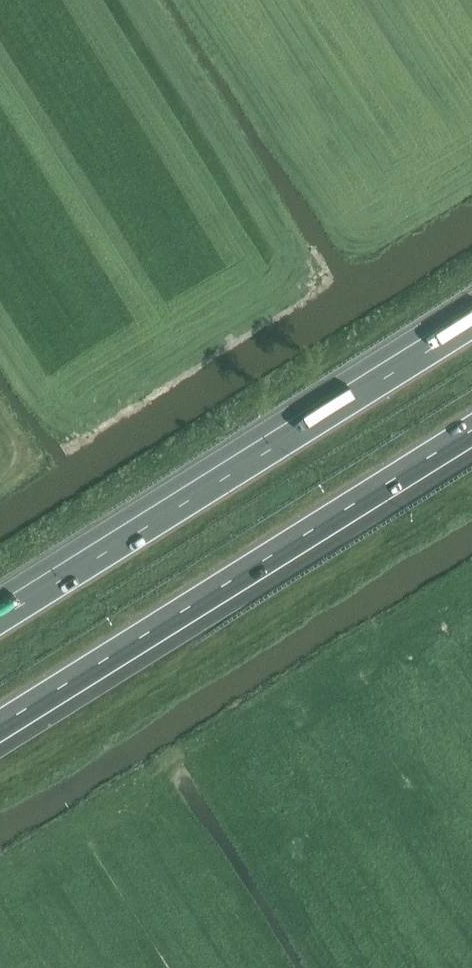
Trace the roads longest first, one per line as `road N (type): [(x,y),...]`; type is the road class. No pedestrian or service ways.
road 1 (motorway): [(0,736),(471,441)]
road 2 (motorway): [(471,325),(0,620)]

